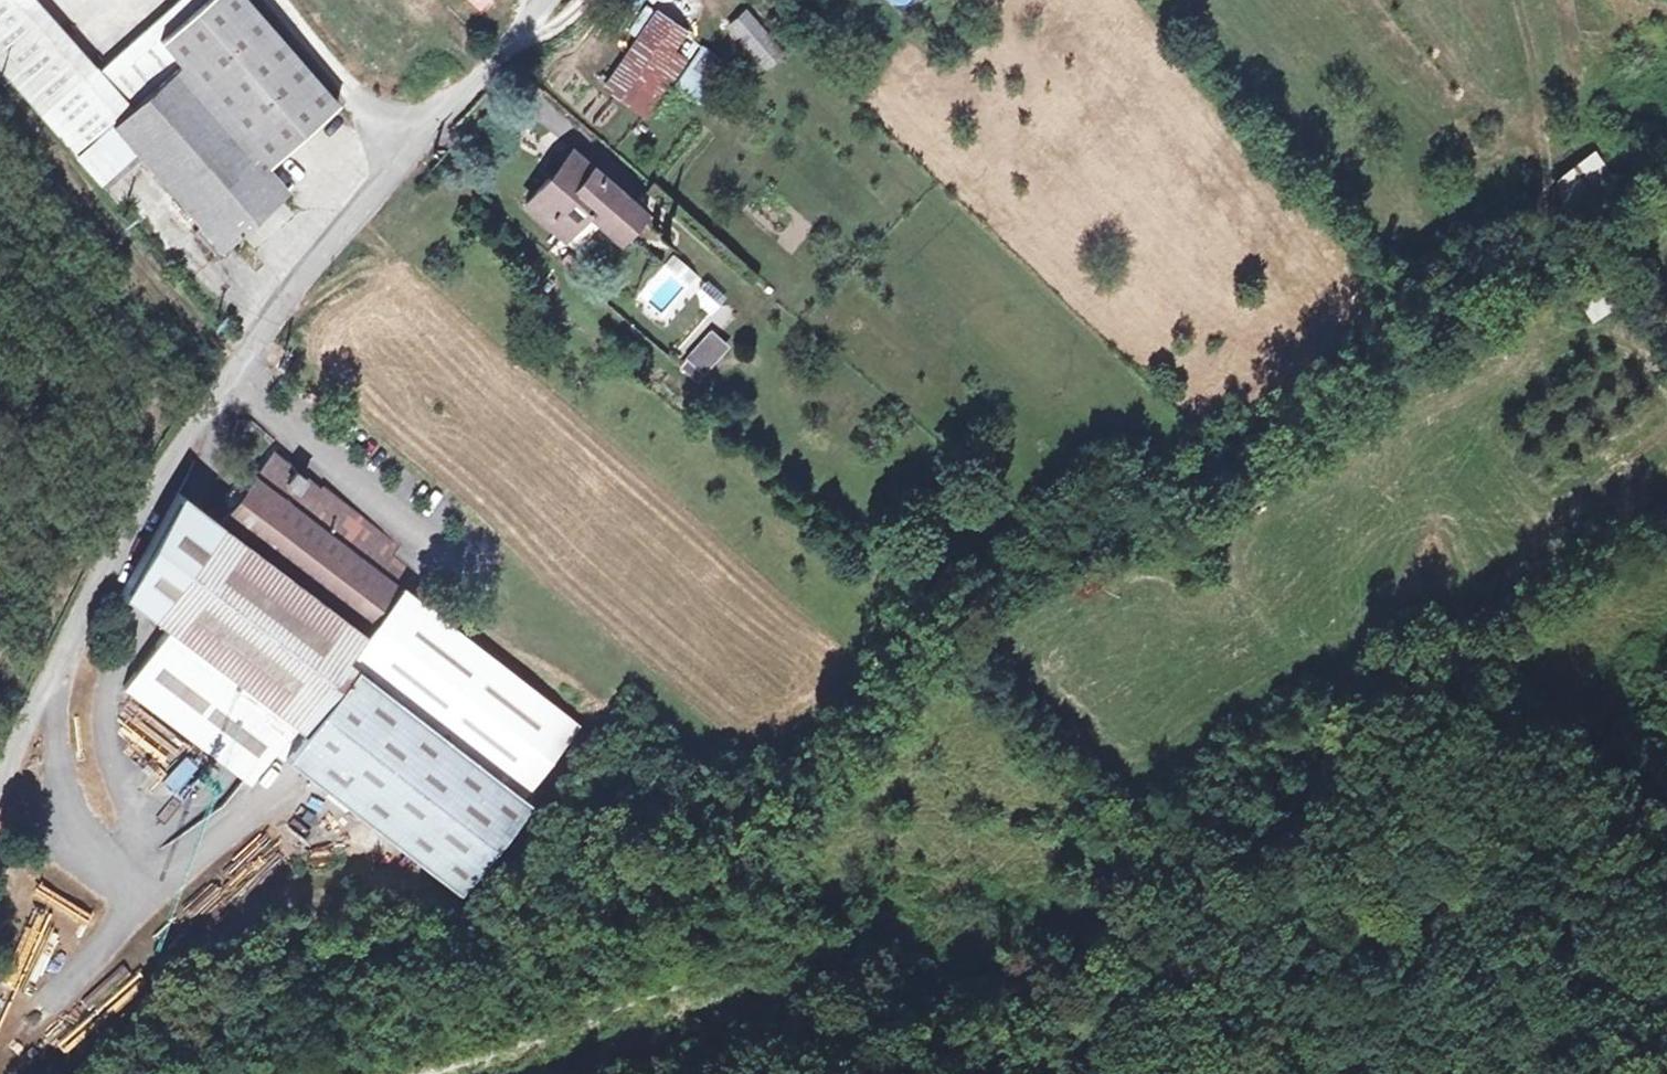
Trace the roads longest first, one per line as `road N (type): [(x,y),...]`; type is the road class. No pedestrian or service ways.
road 1 (unclassified): [(0,794),(27,724),(193,413),(546,0)]

